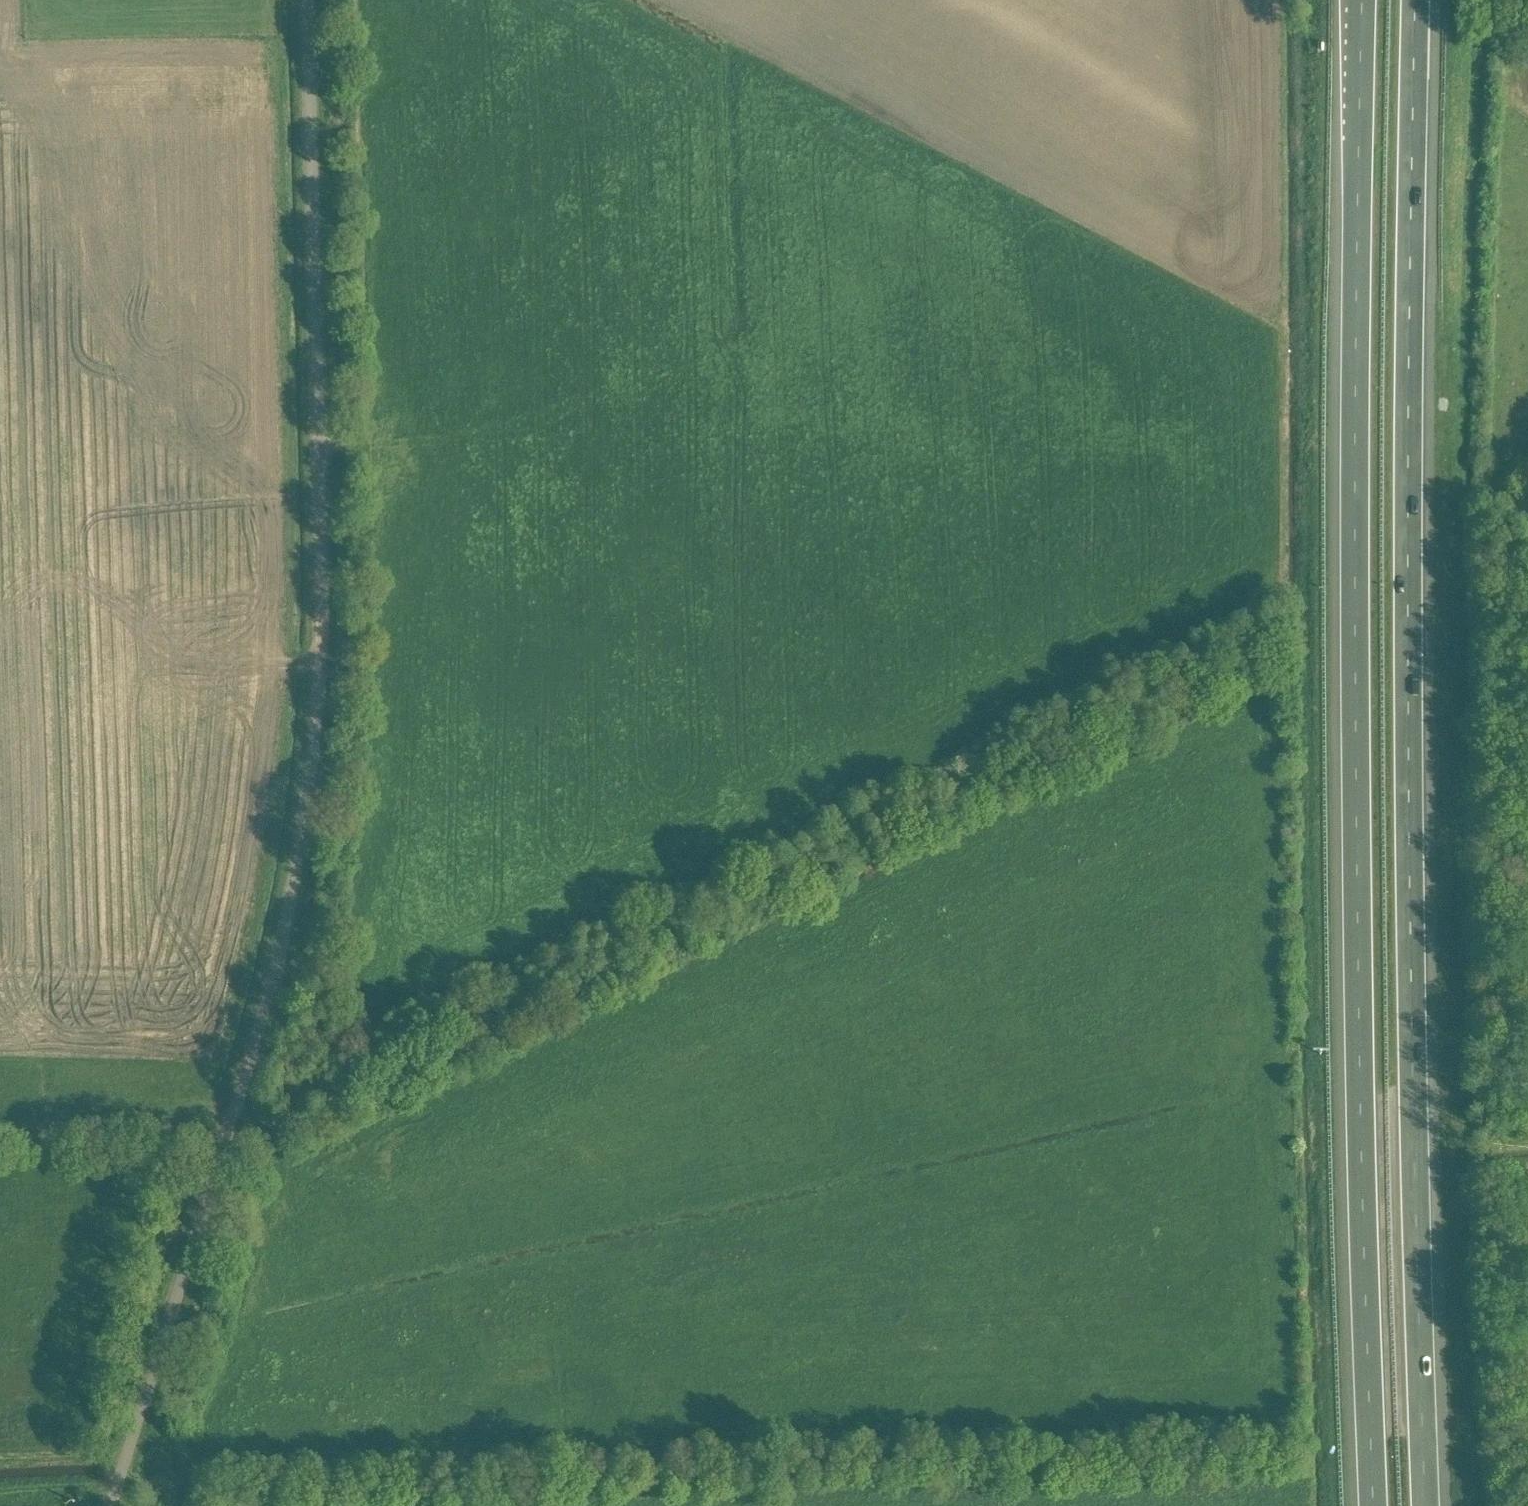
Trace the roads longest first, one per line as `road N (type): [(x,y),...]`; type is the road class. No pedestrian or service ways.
road 1 (unclassified): [(112,1505),(279,963),(310,785),(323,597),(307,0)]
road 2 (motorway): [(1362,0),(1355,471),(1361,1083),(1376,1505)]
road 3 (motorway): [(1425,1505),(1409,477),(1418,0)]

